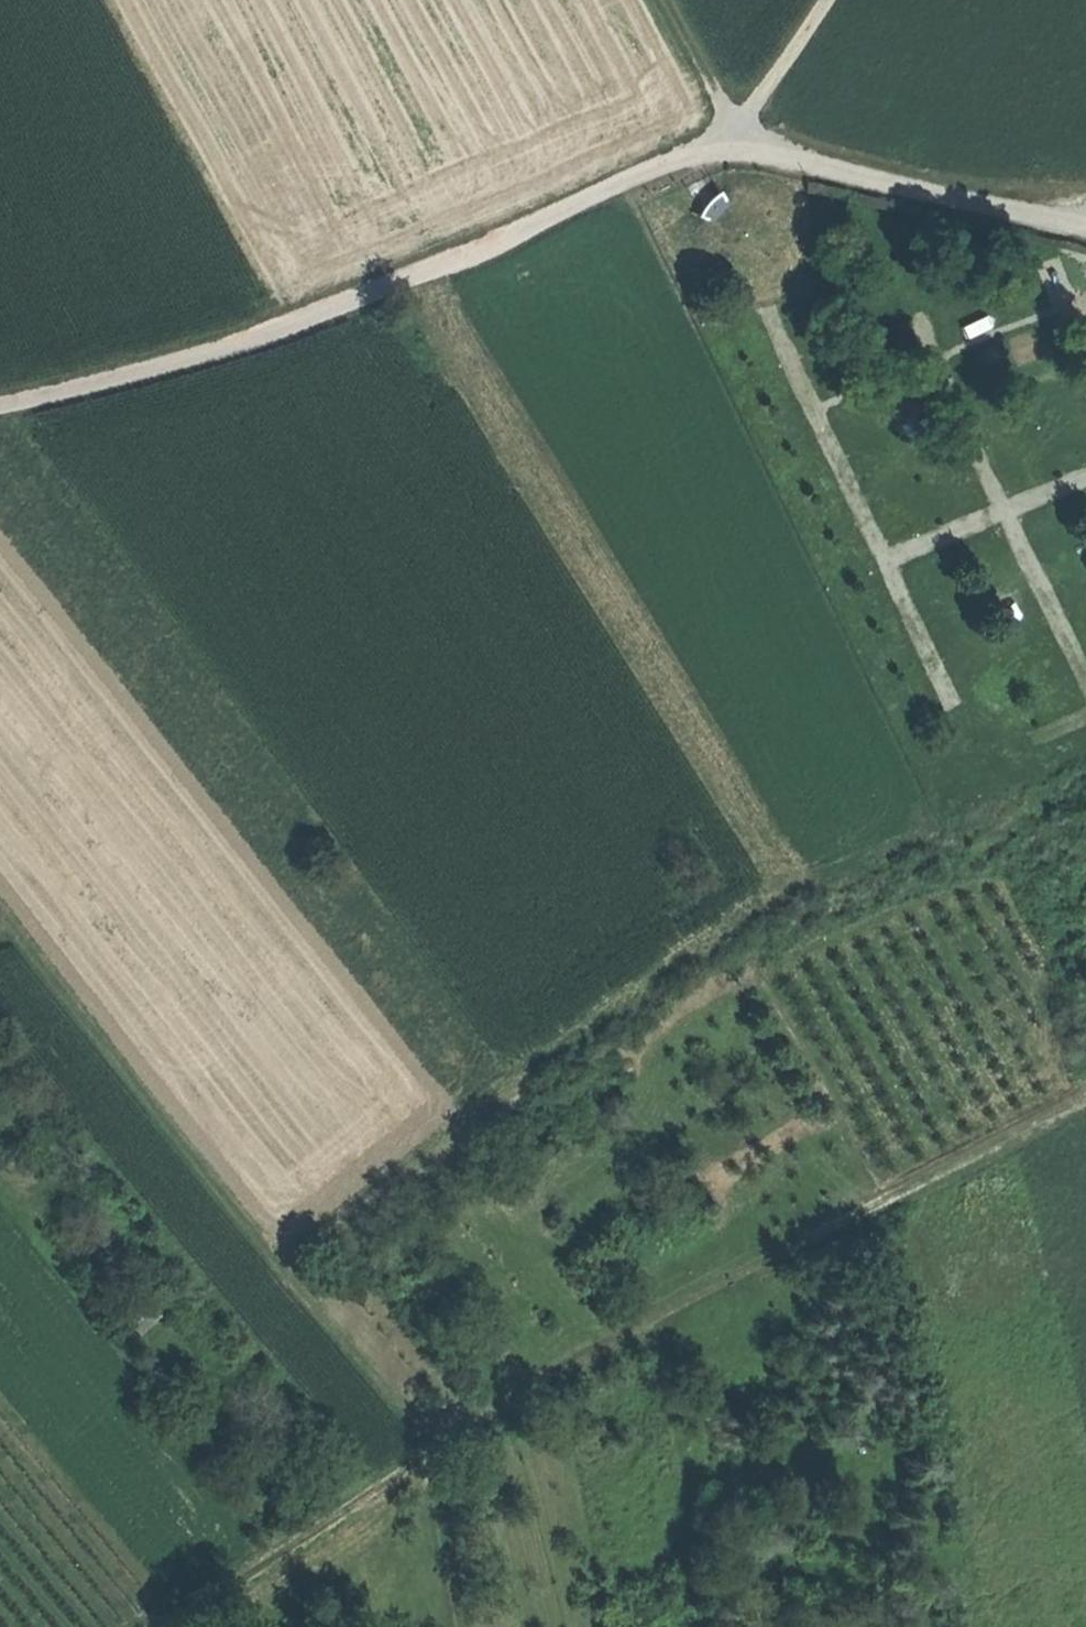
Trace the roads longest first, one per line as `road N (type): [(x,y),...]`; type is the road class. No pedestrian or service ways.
road 1 (track): [(1085,1096),(442,1447),(158,1626)]
road 2 (track): [(0,407),(268,335),(737,134),(826,0)]
road 3 (track): [(442,1447),(0,924)]
road 4 (unclassified): [(1085,224),(777,154),(737,134)]
road 5 (track): [(456,1626),(415,1467)]
road 6 (track): [(665,0),(737,134)]

